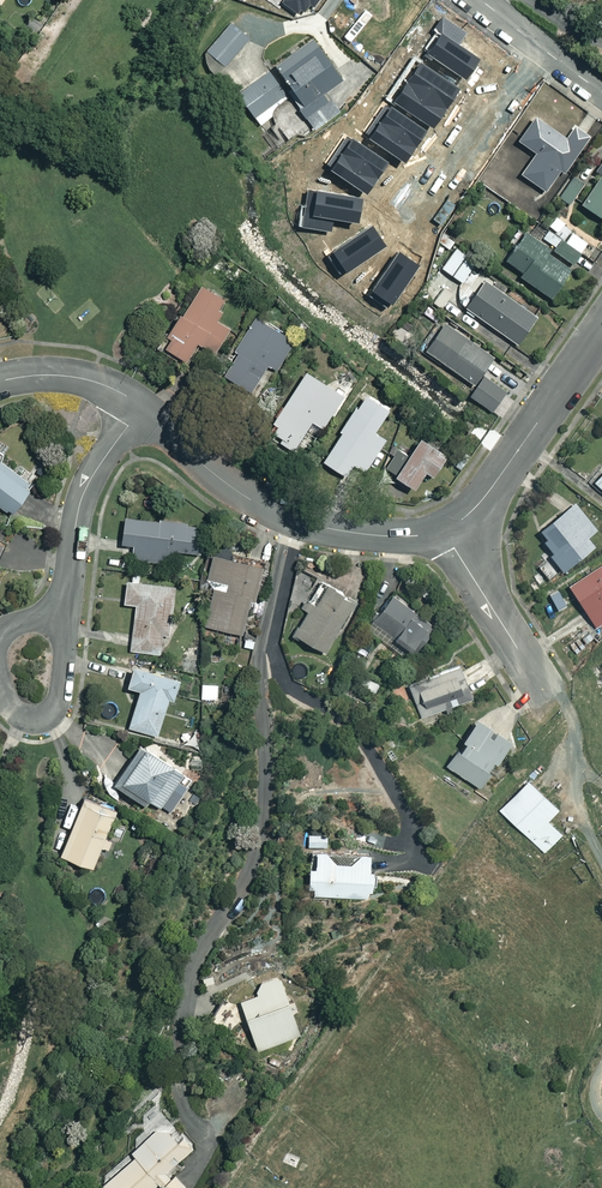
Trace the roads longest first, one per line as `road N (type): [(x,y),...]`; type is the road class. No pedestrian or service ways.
road 1 (residential): [(142,407),(260,505),(372,536),(443,530)]
road 2 (residential): [(443,530),(487,494),(601,330)]
road 3 (residential): [(142,407),(84,492),(64,610)]
road 4 (residential): [(548,695),(443,530)]
road 5 (residential): [(601,92),(482,0)]
road 6 (residential): [(0,382),(71,376),(142,407)]
road 7 (residential): [(64,610),(61,699),(47,716),(21,718)]

